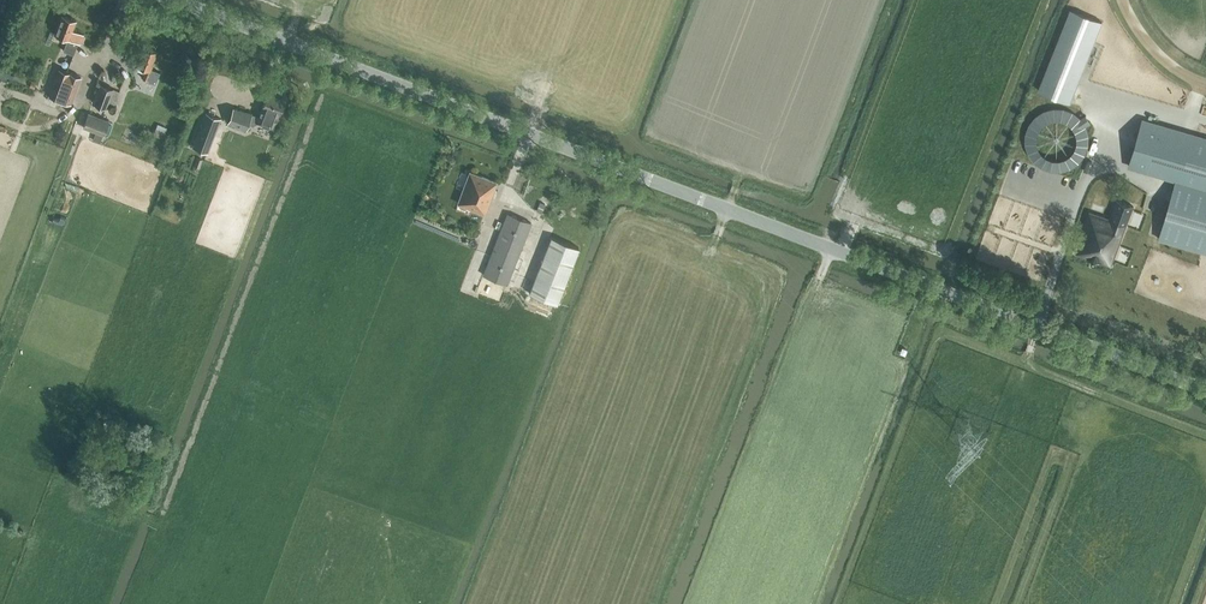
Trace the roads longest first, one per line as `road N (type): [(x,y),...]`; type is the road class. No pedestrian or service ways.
road 1 (tertiary): [(1205,392),(173,0)]

